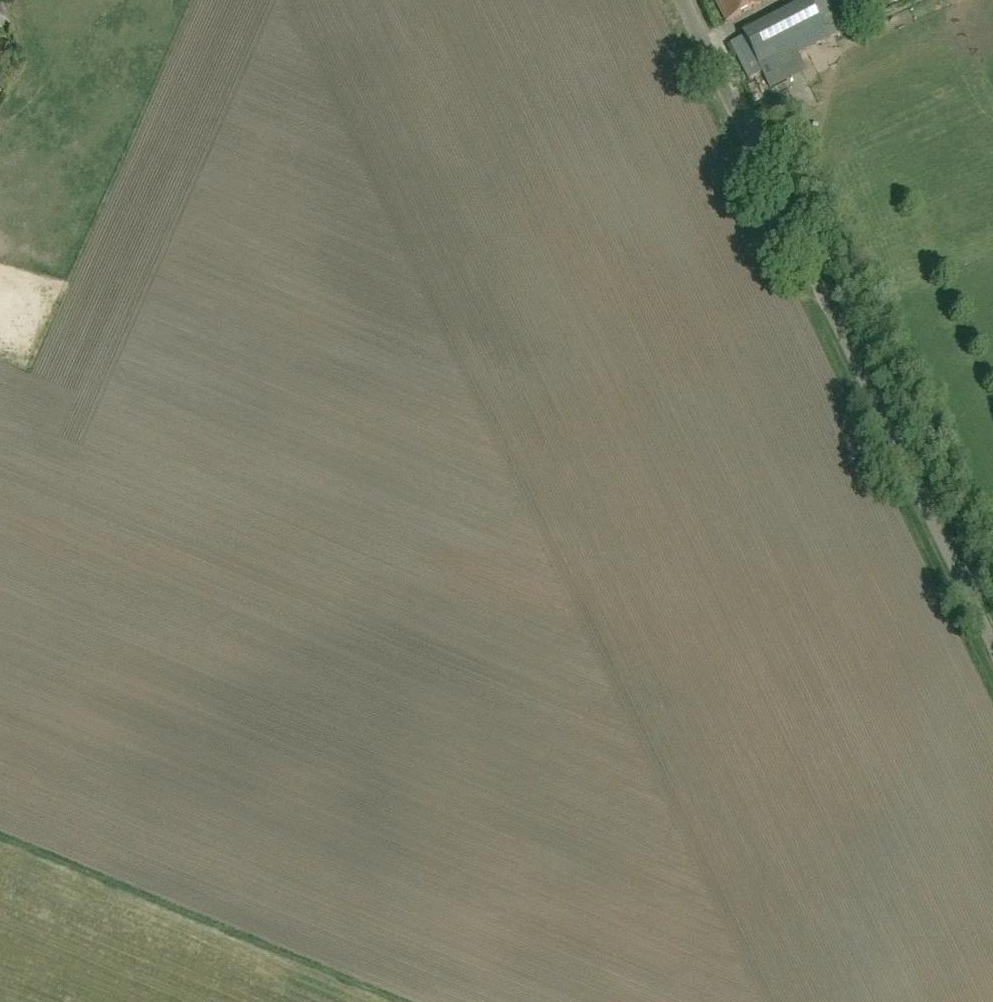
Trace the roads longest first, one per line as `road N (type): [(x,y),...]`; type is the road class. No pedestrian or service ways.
road 1 (unclassified): [(992,644),(682,0)]

